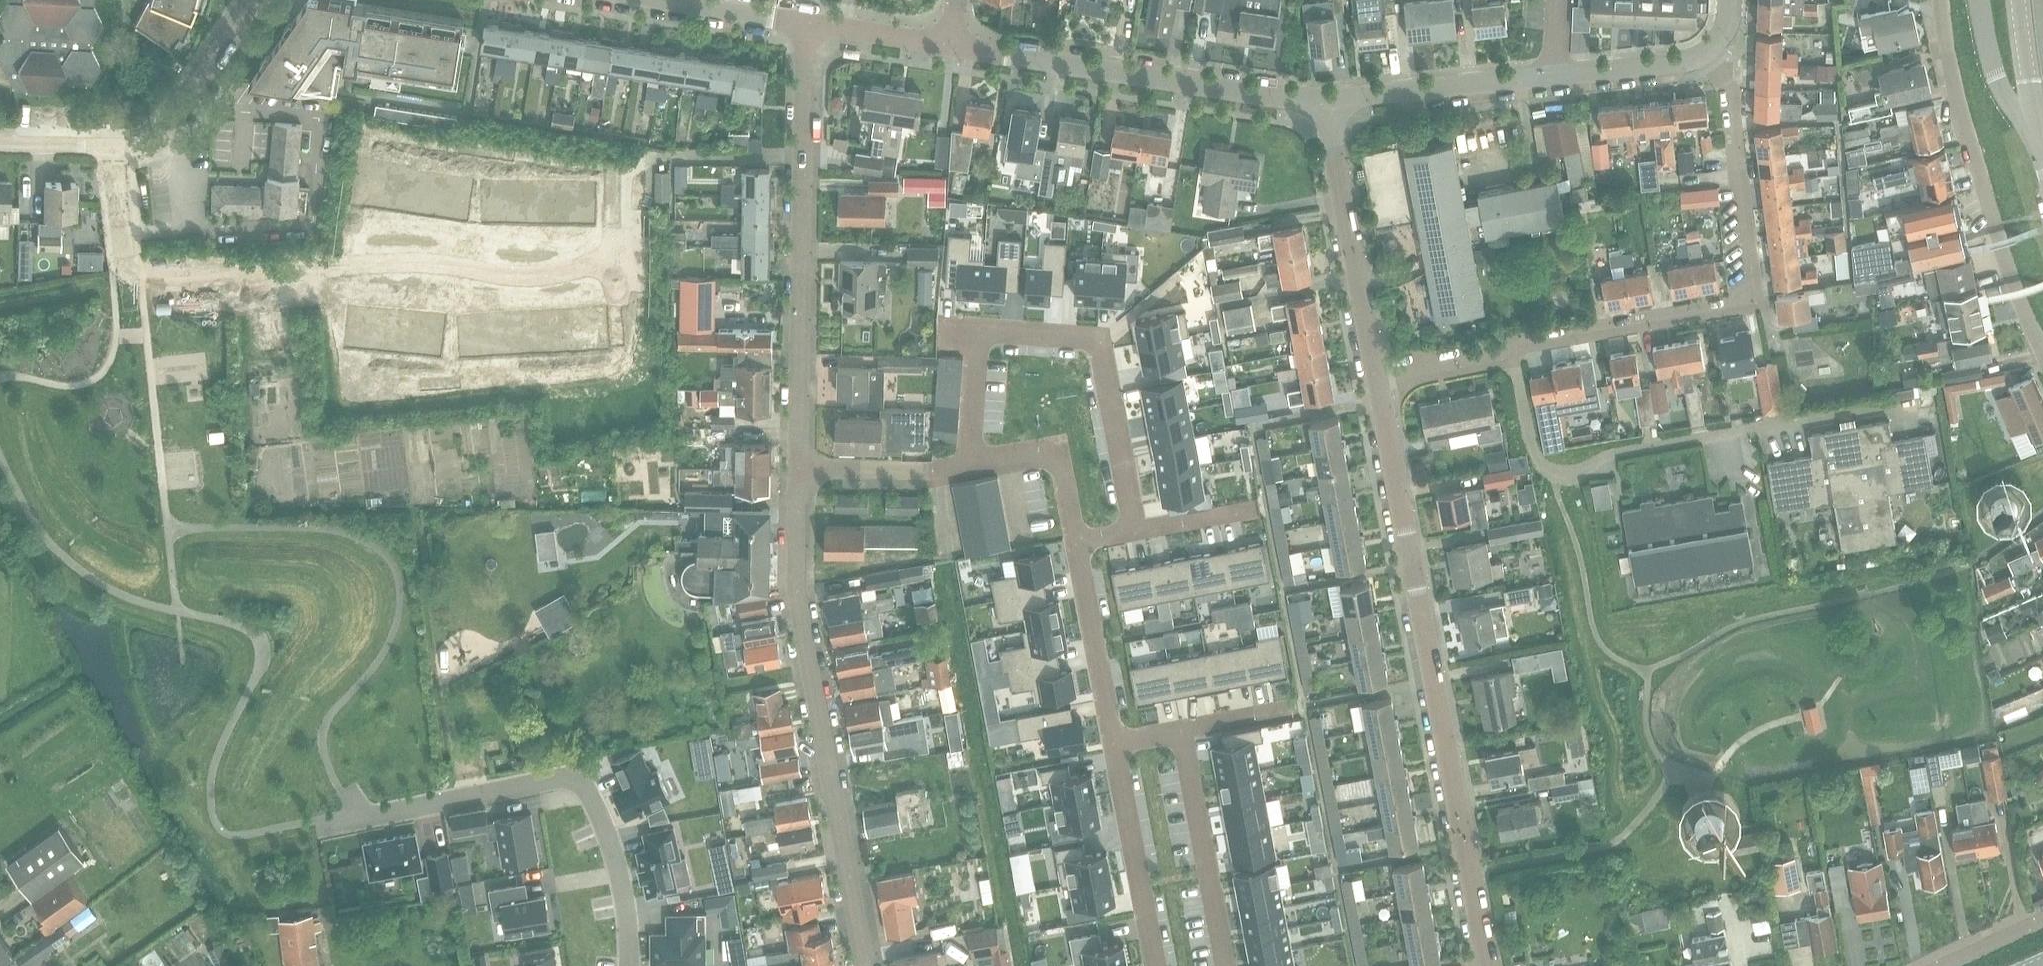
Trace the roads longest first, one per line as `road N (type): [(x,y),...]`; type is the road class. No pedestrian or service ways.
road 1 (residential): [(1376,377),(1752,304),(1731,84),(1709,51)]
road 2 (residential): [(1488,965),(1376,377)]
road 3 (residential): [(623,265),(176,279),(142,274),(125,256)]
road 4 (residential): [(869,965),(797,583),(798,470)]
road 5 (residential): [(968,464),(979,332),(1098,340),(1134,533)]
road 6 (residential): [(798,470),(809,23)]
road 7 (residential): [(629,965),(617,864),(581,780),(354,821)]
road 8 (residential): [(1323,102),(950,45)]
road 9 (residential): [(2042,353),(1977,166),(1942,0)]
road 10 (residential): [(1376,377),(1323,102)]
road 11 (residential): [(1225,965),(1184,730)]
road 12 (residential): [(1323,102),(1554,77)]
road 13 (residential): [(1157,965),(1116,742)]
road 14 (residential): [(113,148),(162,134),(257,0)]
road 15 (residential): [(1078,542),(1116,742)]
road 16 (residential): [(968,464),(1057,449),(1078,542)]
road 17 (residential): [(798,470),(968,464)]
road 18 (residential): [(1554,77),(1686,61),(1709,51)]
road 19 (residential): [(2040,136),(2014,100),(1980,0)]
road 20 (residential): [(809,23),(666,0)]
road 21 (residential): [(950,45),(809,23)]
road 22 (secondary): [(2040,136),(2018,0)]
road 23 (residential): [(1134,533),(1256,509)]

